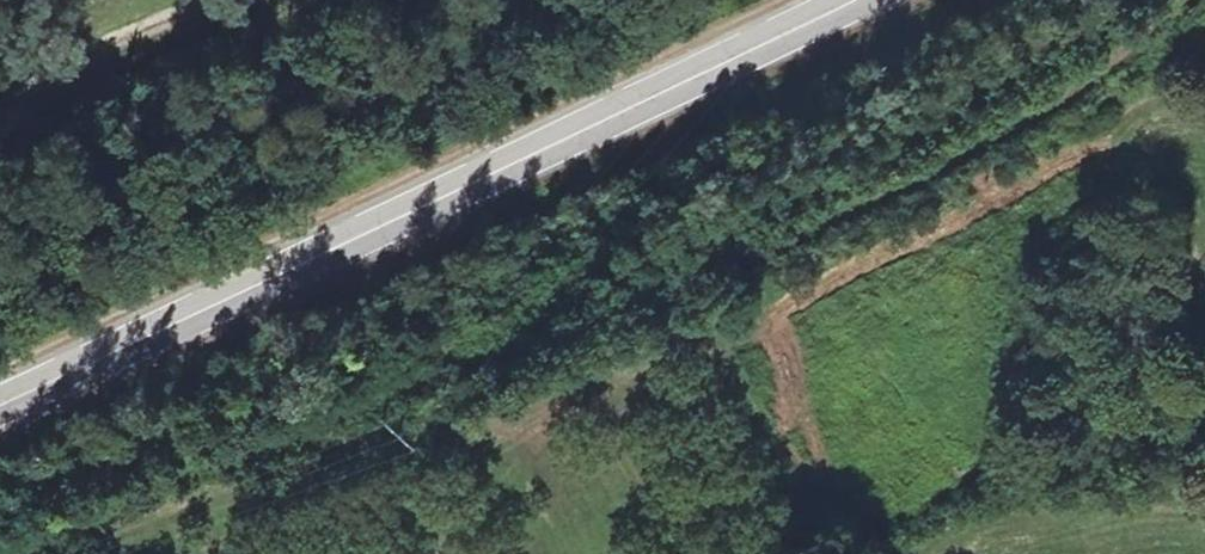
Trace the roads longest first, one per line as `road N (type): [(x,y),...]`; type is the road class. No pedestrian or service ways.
road 1 (track): [(12,553),(385,399),(733,268),(1072,95),(1185,0)]
road 2 (primary): [(0,415),(860,0)]

